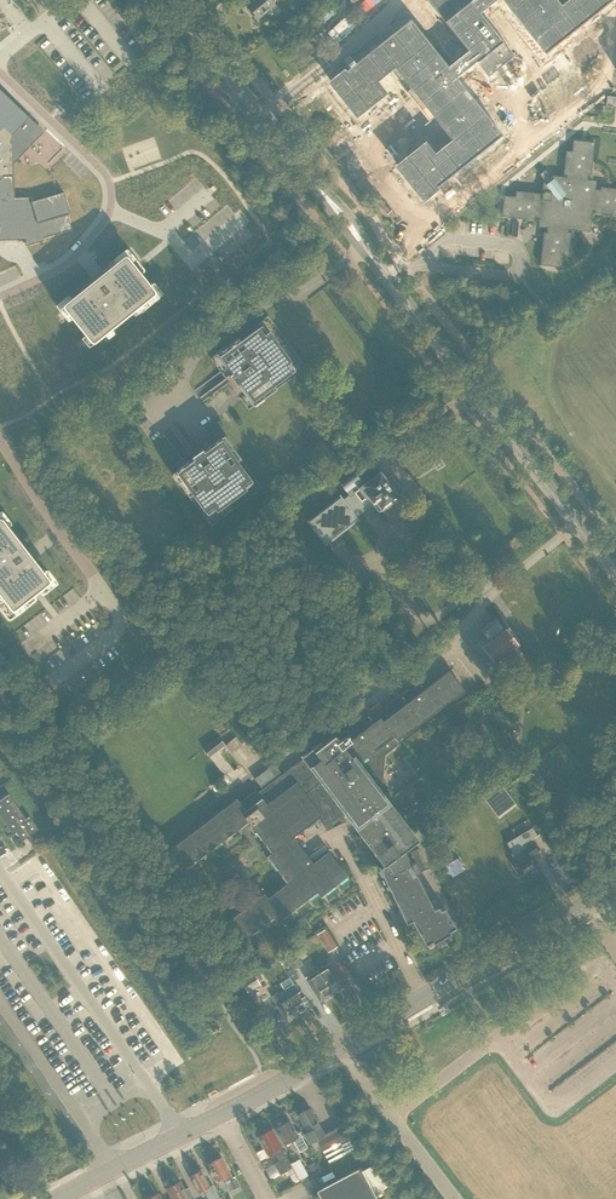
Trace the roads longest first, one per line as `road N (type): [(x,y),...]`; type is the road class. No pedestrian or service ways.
road 1 (tertiary): [(221,1114),(615,880)]
road 2 (tertiary): [(615,574),(372,259)]
road 3 (residential): [(0,297),(71,260),(105,221),(111,194),(101,169),(0,72)]
road 4 (tertiary): [(312,181),(161,0)]
road 5 (unclassified): [(111,1170),(0,998)]
road 6 (residential): [(104,592),(0,438)]
road 7 (tertiary): [(111,1170),(221,1114)]

